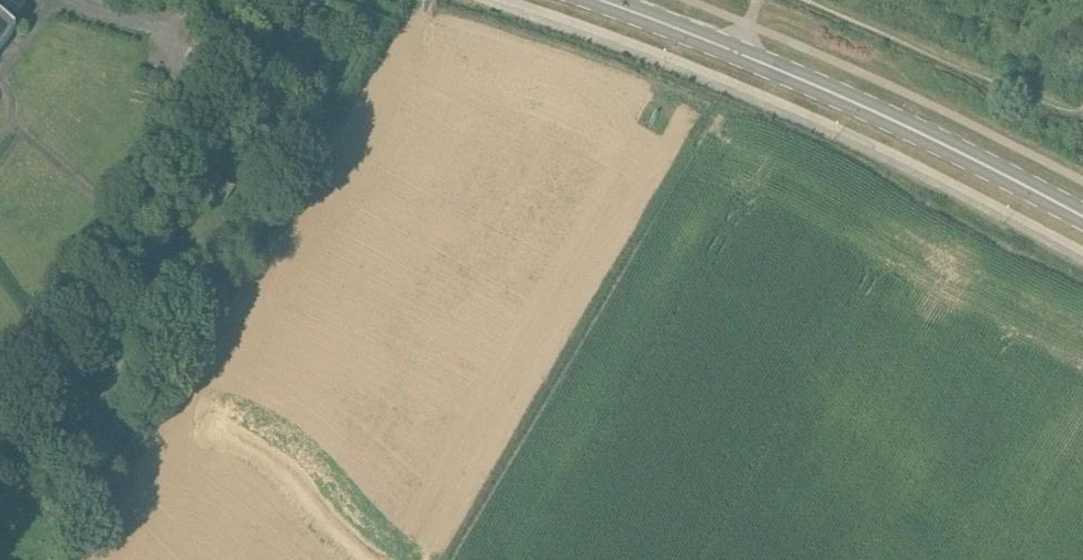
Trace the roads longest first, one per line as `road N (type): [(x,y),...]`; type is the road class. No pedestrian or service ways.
road 1 (secondary): [(597,0),(891,119),(1082,217)]
road 2 (track): [(1082,108),(1063,109),(808,0)]

